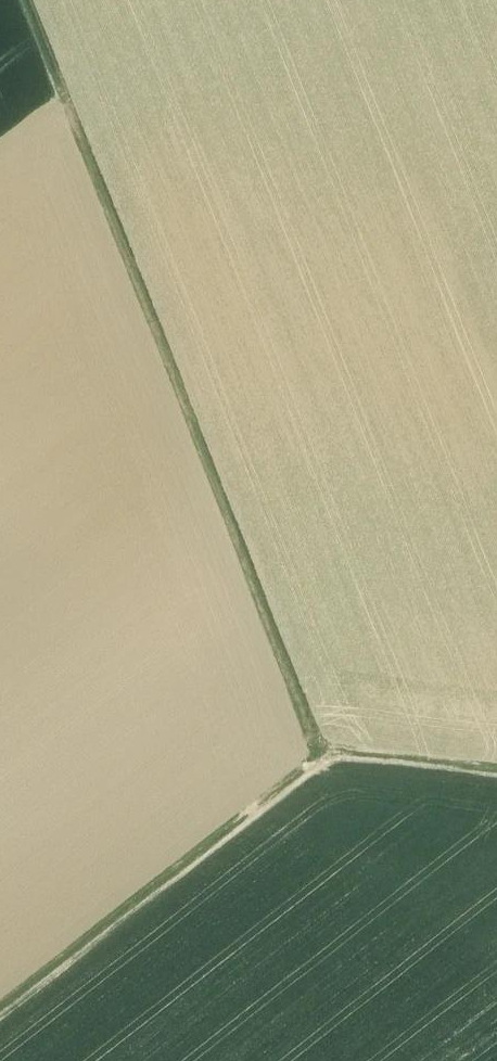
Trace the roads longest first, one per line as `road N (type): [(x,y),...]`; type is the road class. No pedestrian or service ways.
road 1 (track): [(38,0),(338,771)]
road 2 (track): [(496,779),(338,771),(0,1038)]
road 3 (track): [(89,128),(426,0)]

